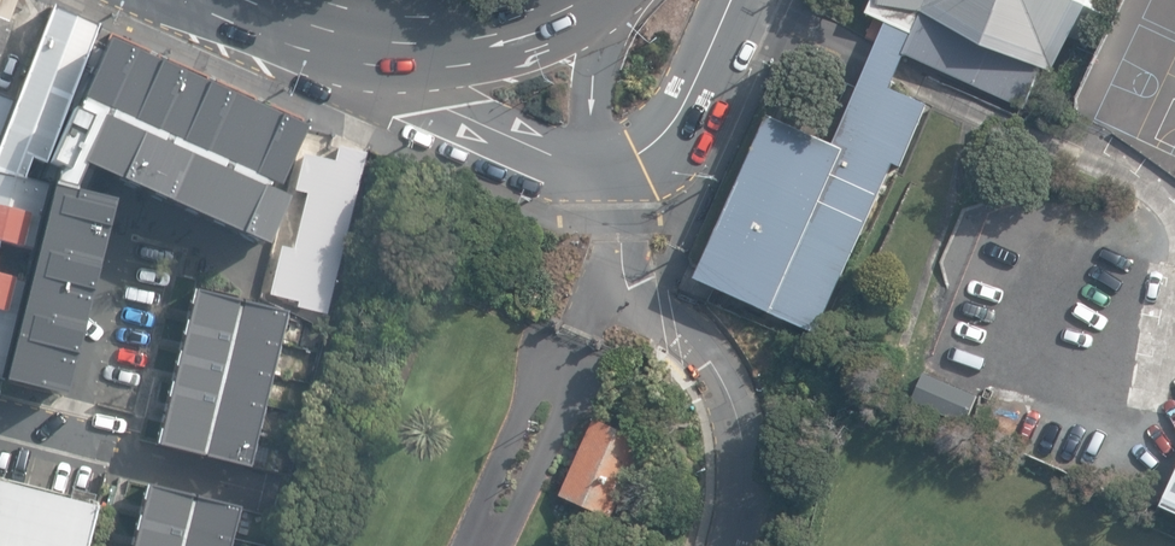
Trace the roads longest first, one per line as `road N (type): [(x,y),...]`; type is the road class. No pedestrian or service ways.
road 1 (trunk): [(583,0),(499,36),(449,46),(323,33),(245,0)]

